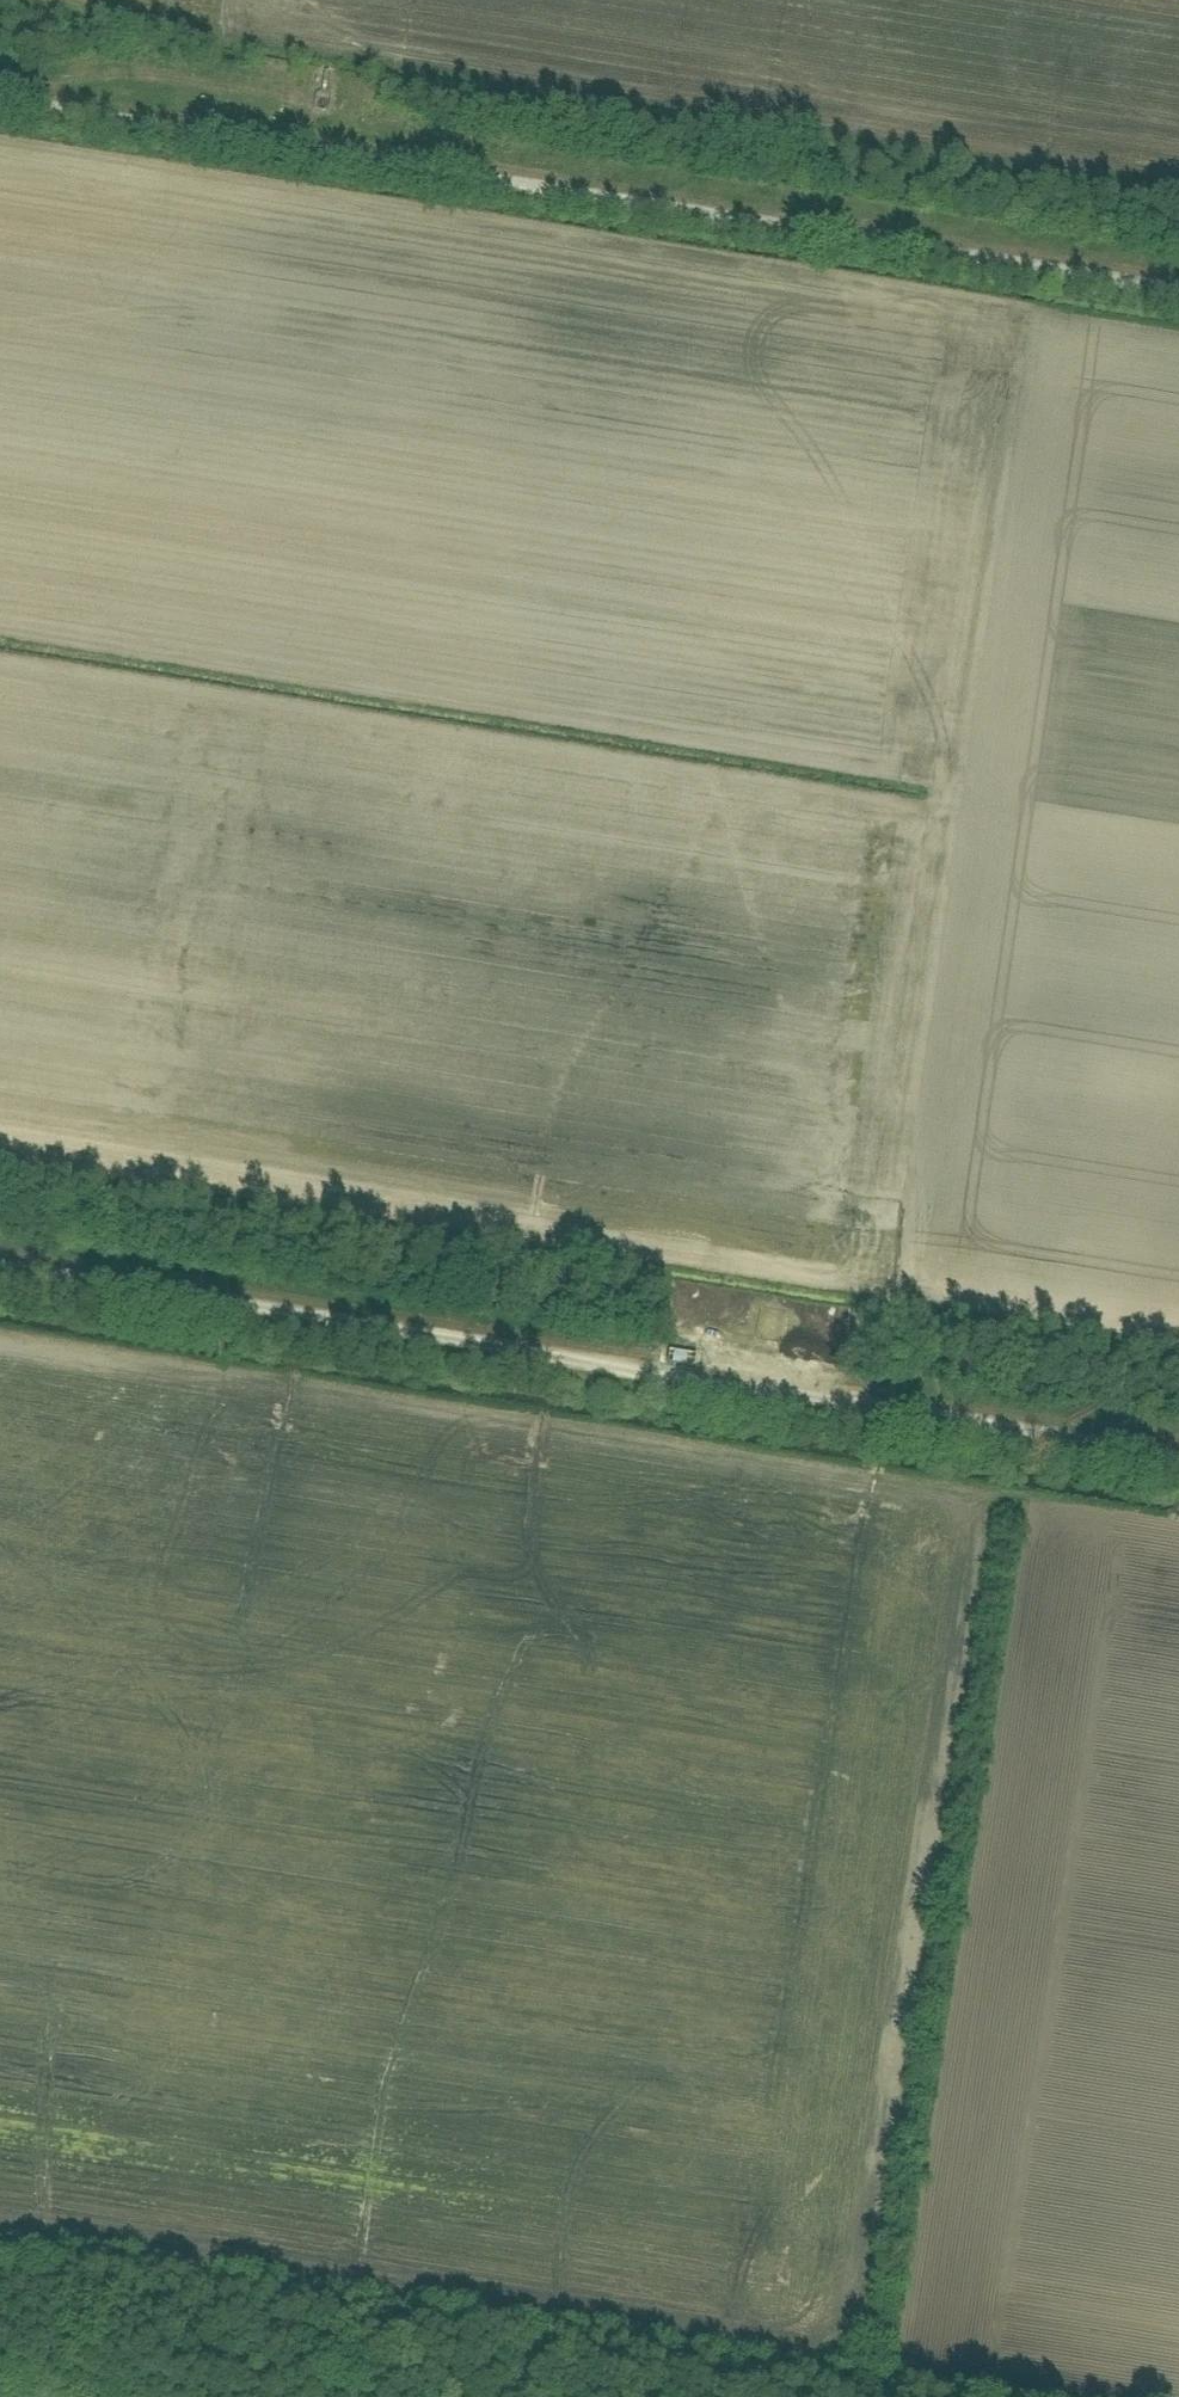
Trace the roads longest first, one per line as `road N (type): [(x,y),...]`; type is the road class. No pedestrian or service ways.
road 1 (track): [(1178,1449),(0,1258)]
road 2 (track): [(0,96),(1178,284)]

